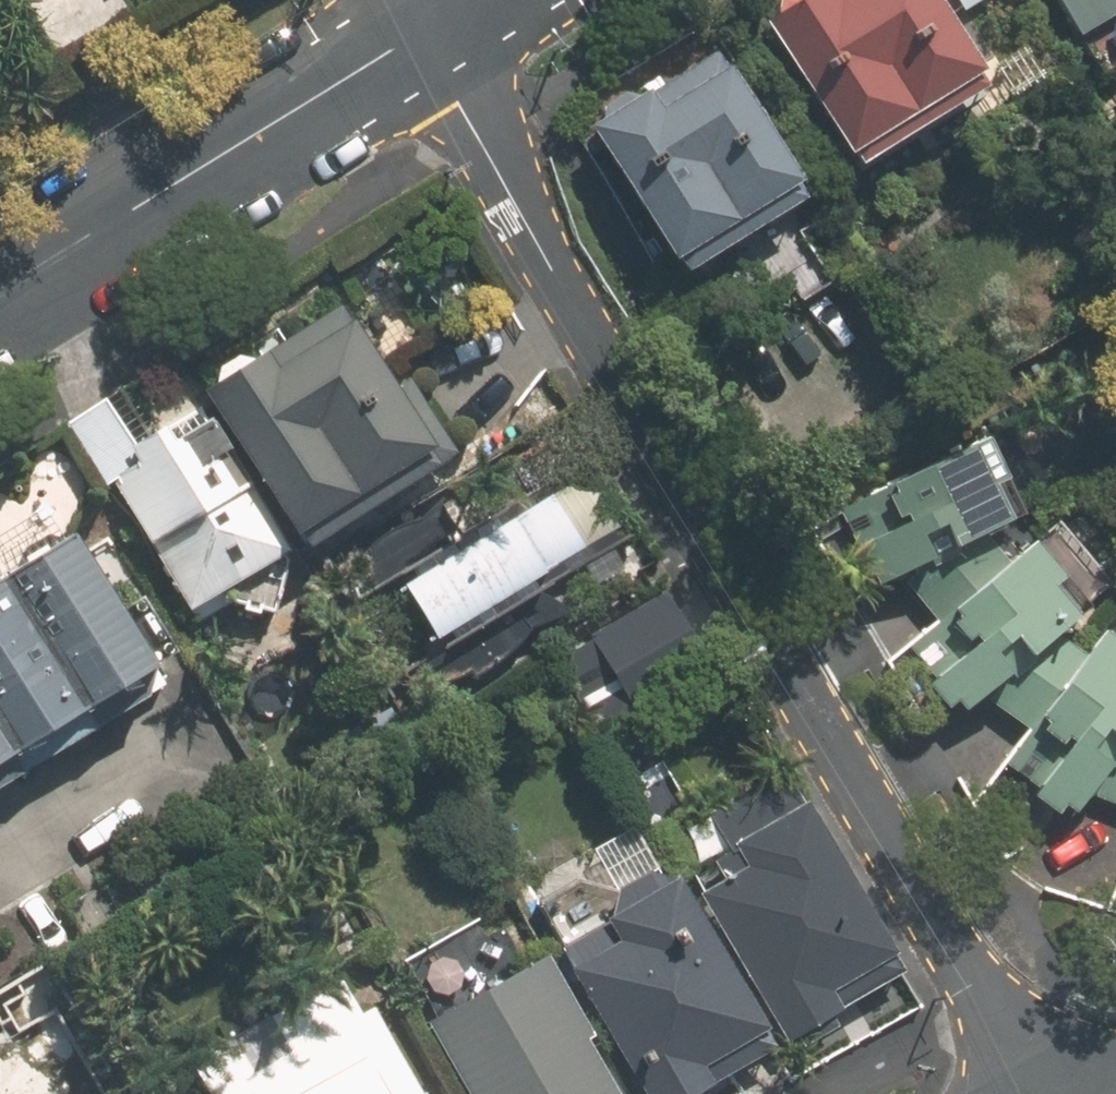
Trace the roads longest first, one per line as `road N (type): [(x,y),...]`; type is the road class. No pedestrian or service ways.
road 1 (residential): [(428,29),(458,102),(1041,1093)]
road 2 (residential): [(0,305),(428,29)]

